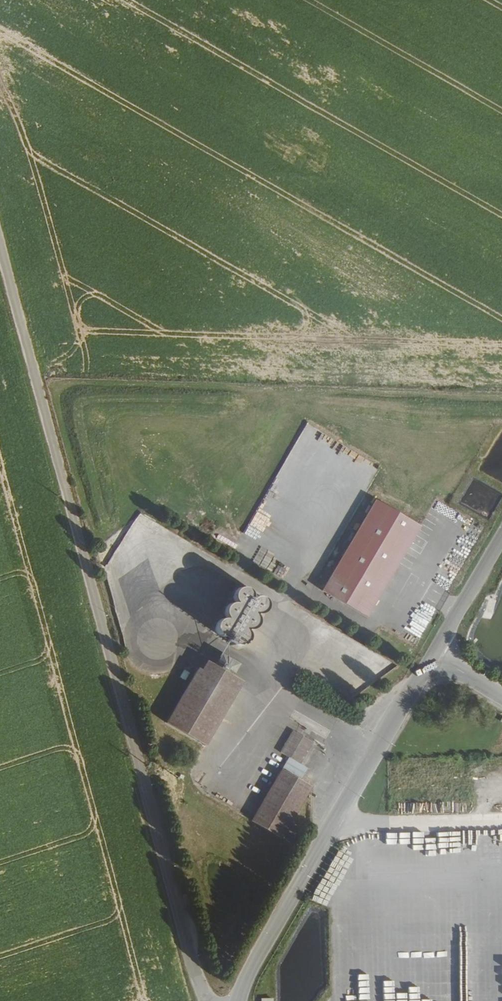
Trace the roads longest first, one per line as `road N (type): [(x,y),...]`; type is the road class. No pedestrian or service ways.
road 1 (unclassified): [(0,248),(209,1000)]
road 2 (tertiary): [(238,1000),(437,648)]
road 3 (tertiary): [(437,648),(501,538)]

